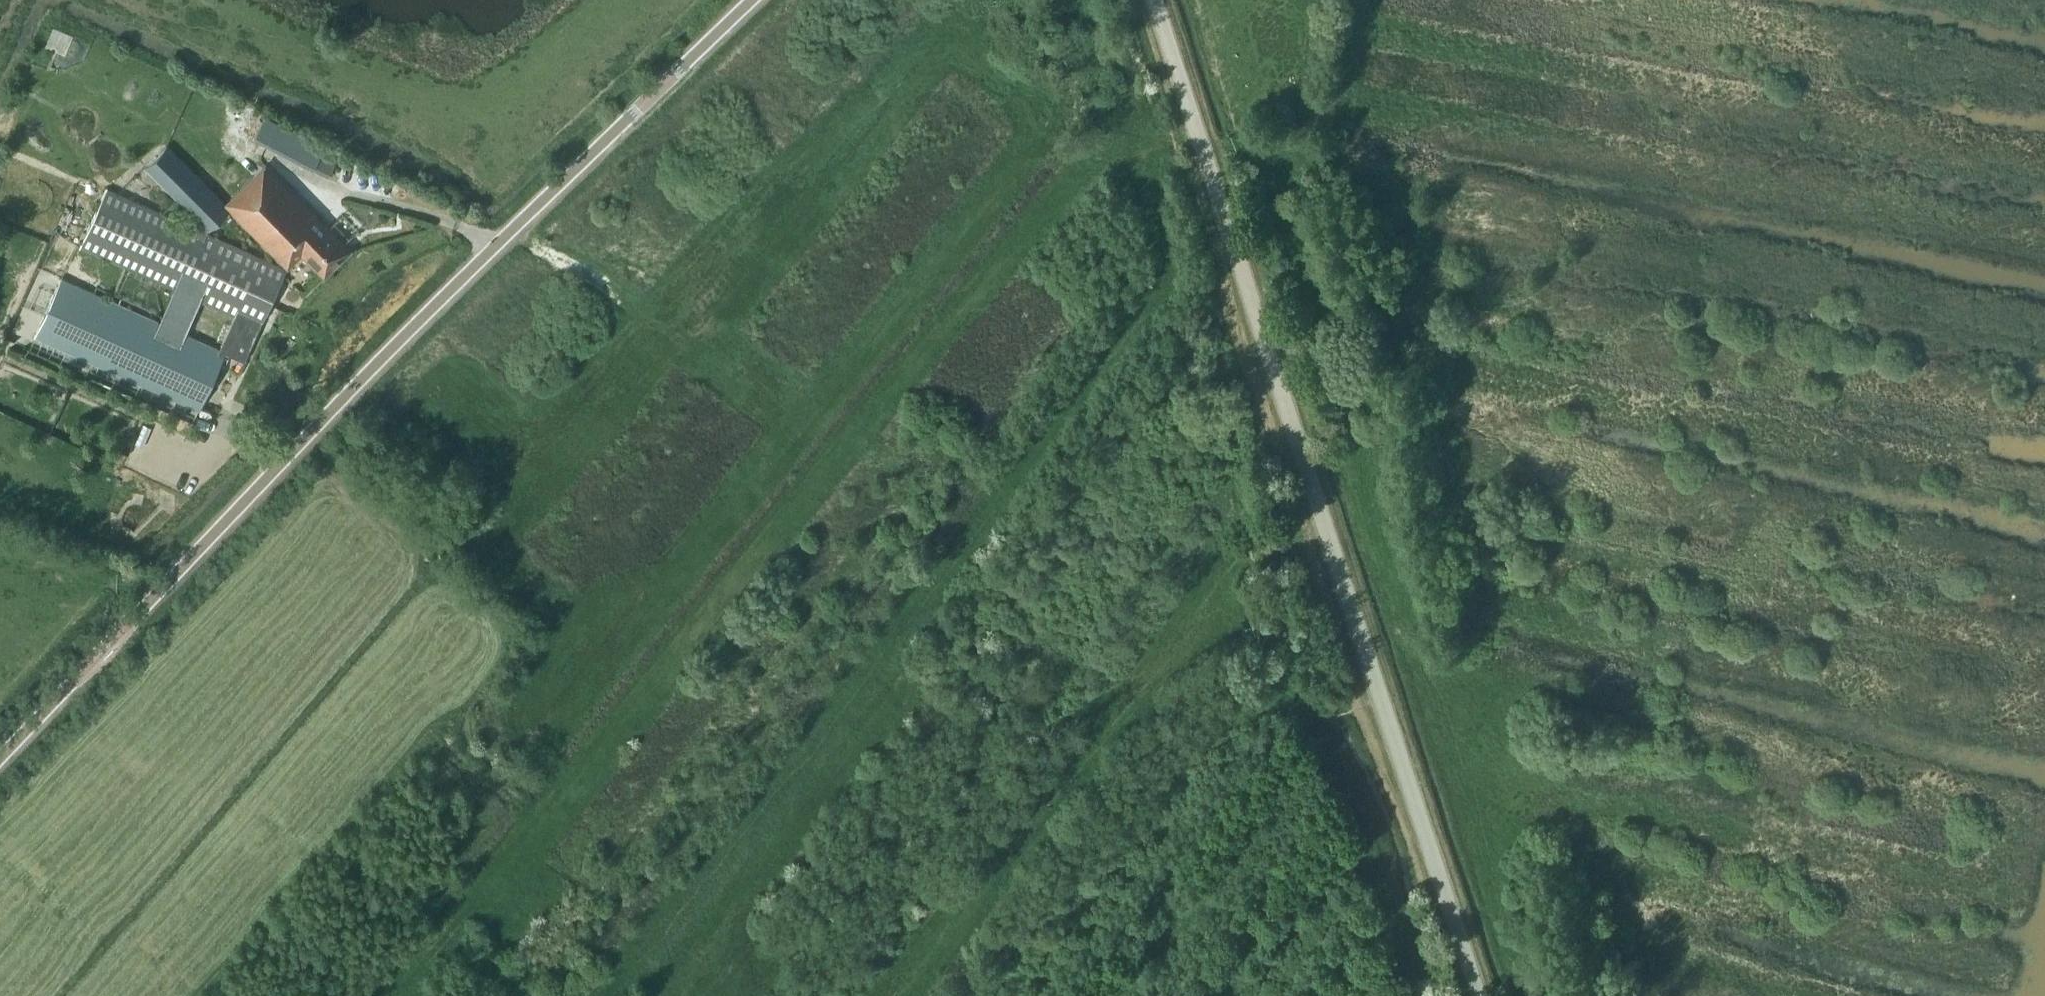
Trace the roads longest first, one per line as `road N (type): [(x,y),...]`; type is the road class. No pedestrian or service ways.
road 1 (tertiary): [(0,756),(479,262),(751,0)]
road 2 (unclassified): [(1477,995),(1155,0)]

